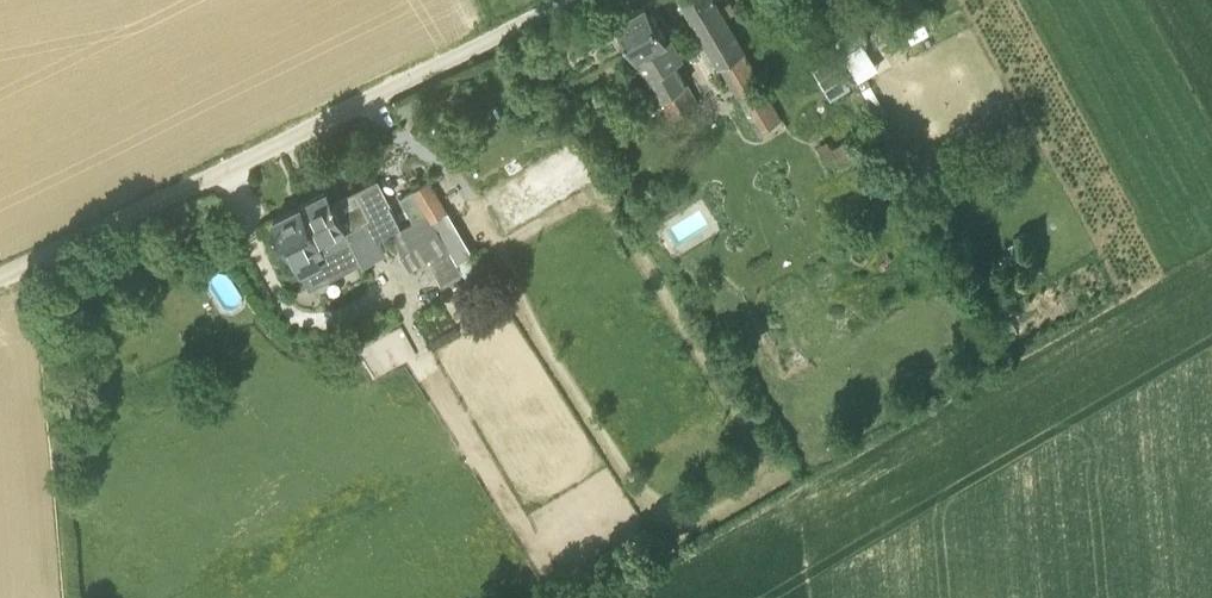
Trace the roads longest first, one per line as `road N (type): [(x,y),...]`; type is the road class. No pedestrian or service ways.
road 1 (unclassified): [(0,278),(572,0)]

